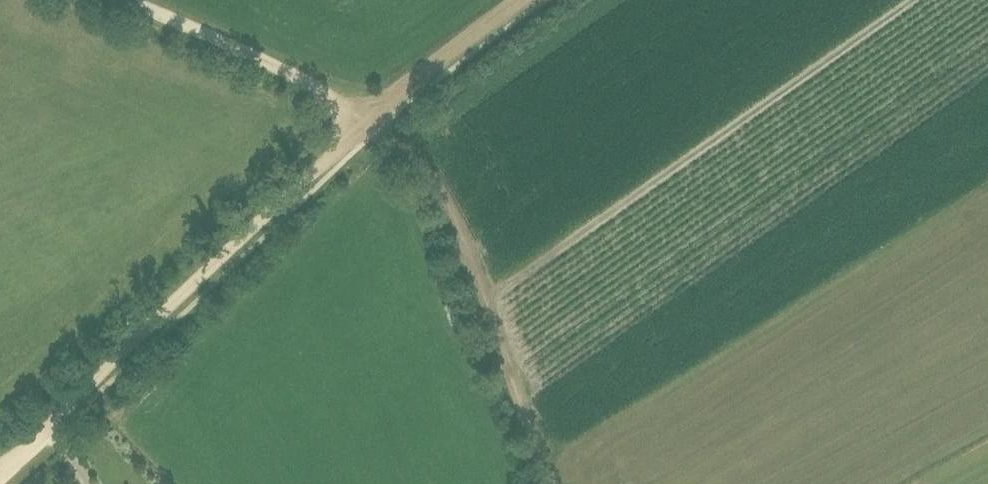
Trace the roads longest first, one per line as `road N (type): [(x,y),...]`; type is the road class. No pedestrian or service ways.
road 1 (track): [(0,463),(369,120)]
road 2 (track): [(553,483),(451,211),(419,165),(369,120)]
road 3 (track): [(369,120),(274,65),(124,0)]
road 4 (track): [(369,120),(526,0)]

